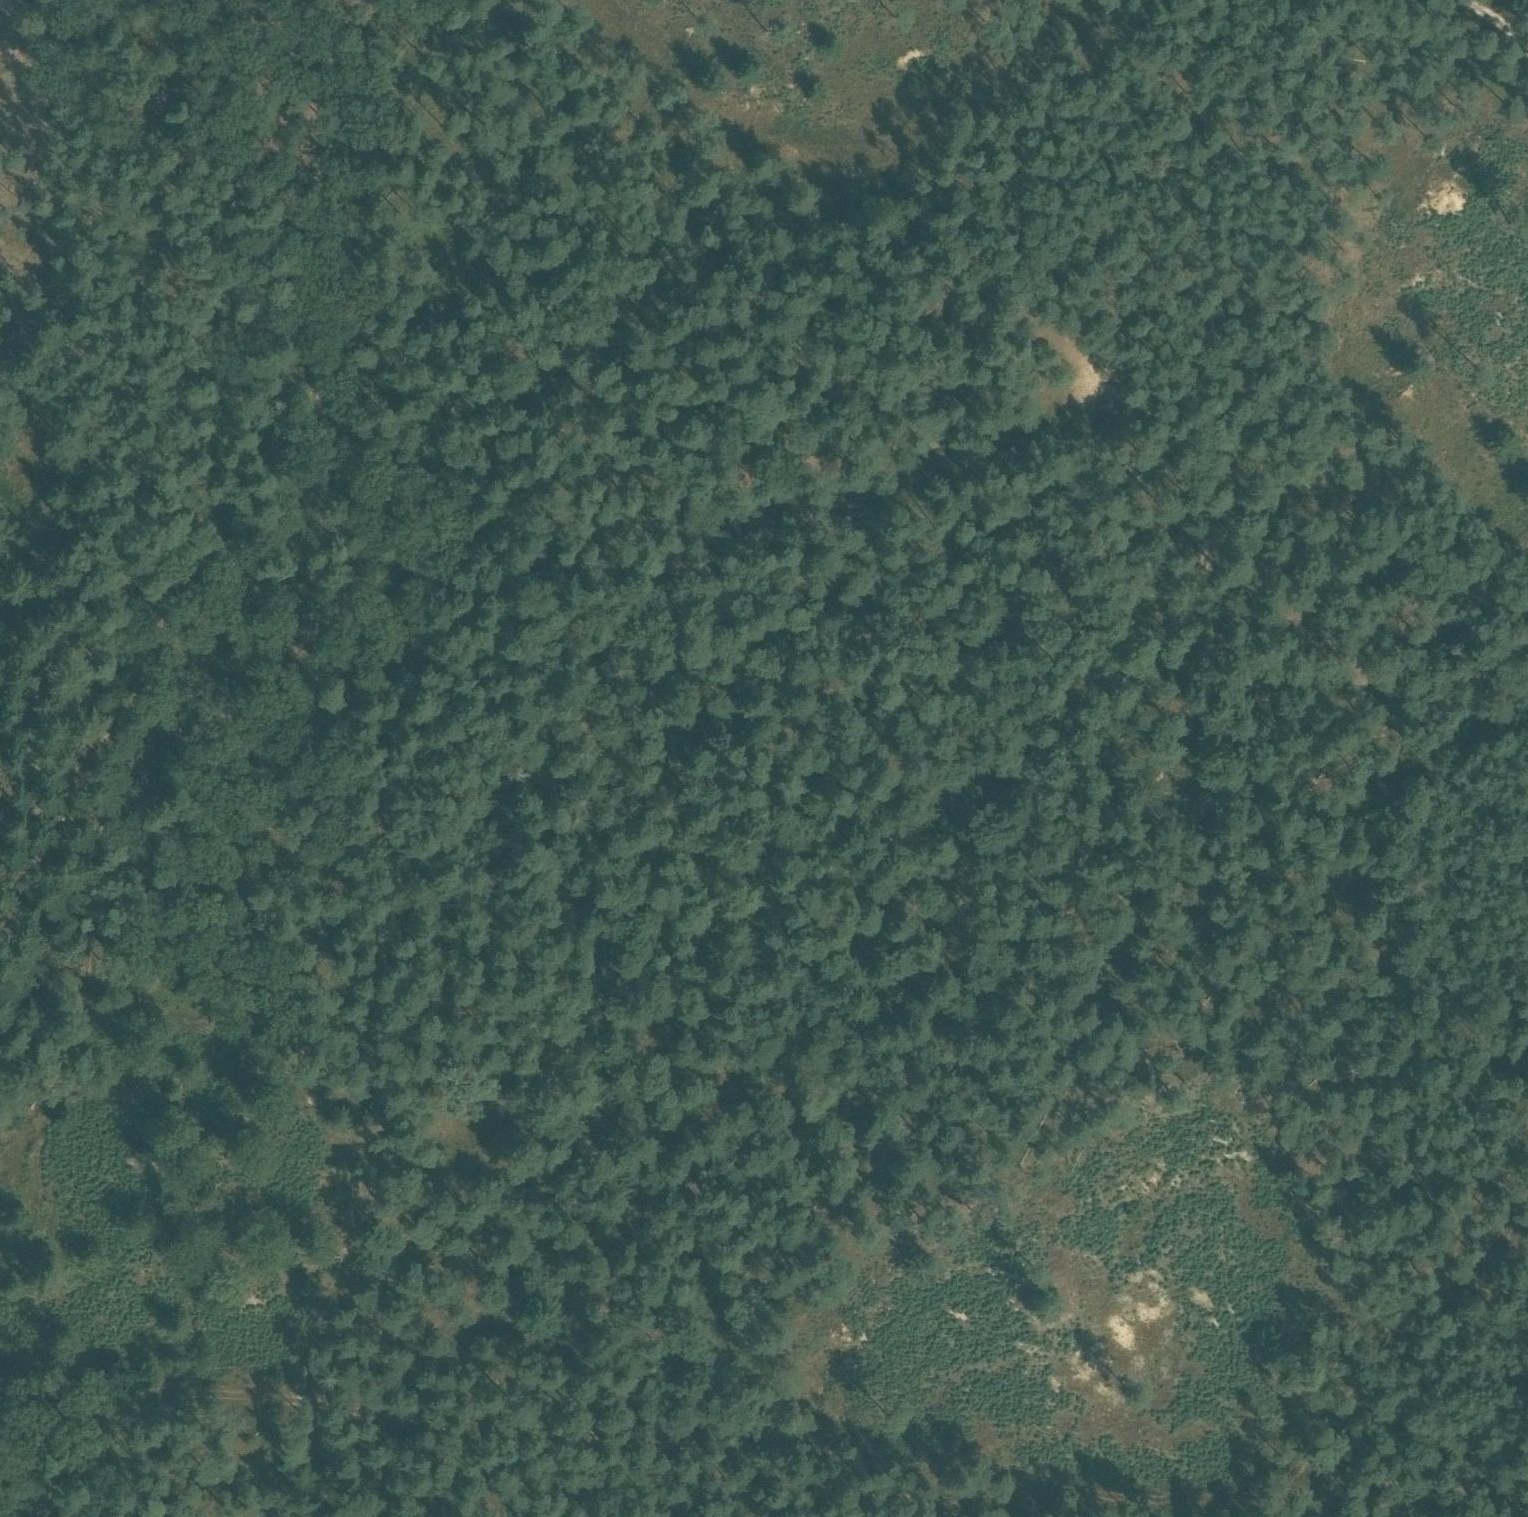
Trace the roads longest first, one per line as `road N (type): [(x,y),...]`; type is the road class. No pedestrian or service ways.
road 1 (track): [(1303,1499),(996,1499),(786,1476),(564,1430),(440,1425),(236,1394),(0,1396)]
road 2 (track): [(514,0),(421,126),(374,225),(322,452),(302,502),(134,752),(0,991)]
road 3 (track): [(1527,1122),(1404,1319),(1303,1461),(1303,1499)]

